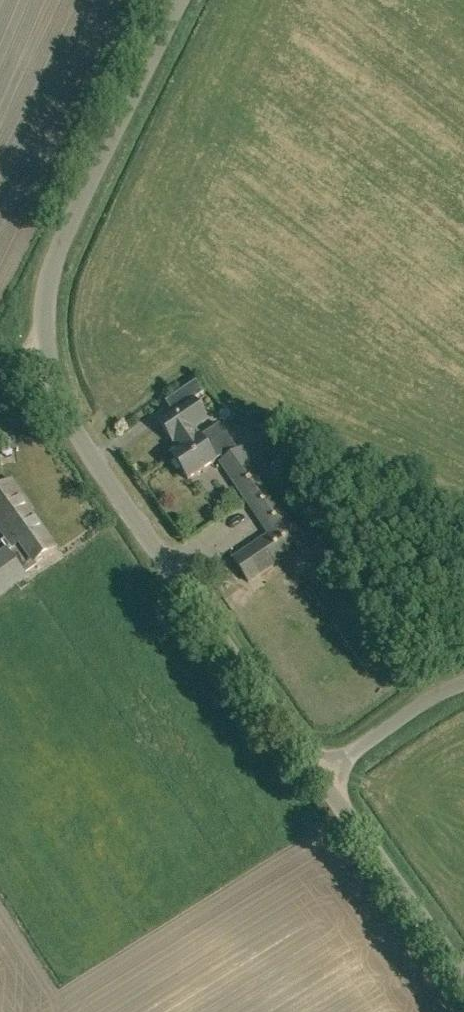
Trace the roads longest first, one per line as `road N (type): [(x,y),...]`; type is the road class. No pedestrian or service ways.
road 1 (unclassified): [(321,778),(70,419),(43,349)]
road 2 (unclassified): [(43,349),(57,255),(183,0)]
road 3 (unclassified): [(463,975),(321,778)]
road 4 (unclassified): [(321,778),(440,693),(463,685)]

